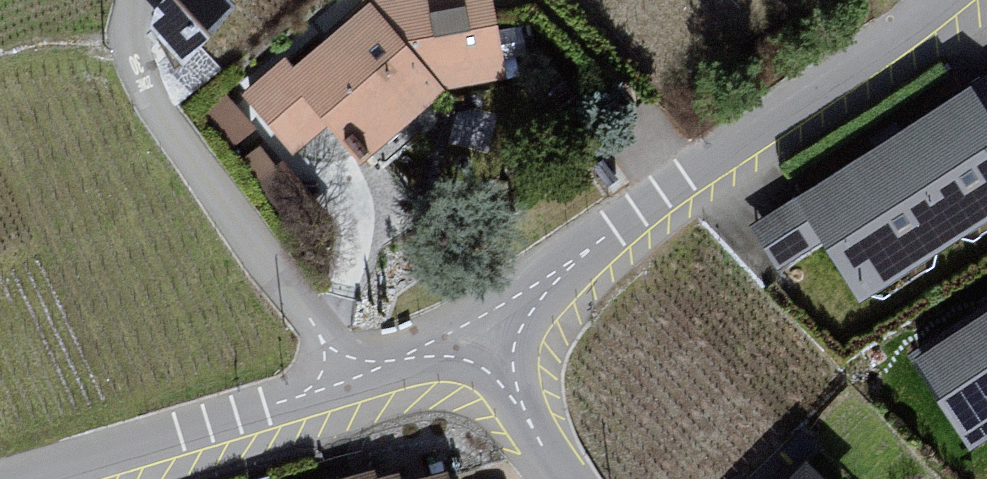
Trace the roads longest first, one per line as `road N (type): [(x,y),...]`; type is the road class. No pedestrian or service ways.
road 1 (residential): [(476,336),(947,0)]
road 2 (unclassified): [(350,379),(155,105),(134,52),(138,0)]
road 3 (residential): [(15,478),(350,379)]
road 4 (residential): [(476,336),(564,478)]
road 5 (residential): [(350,379),(476,336)]

